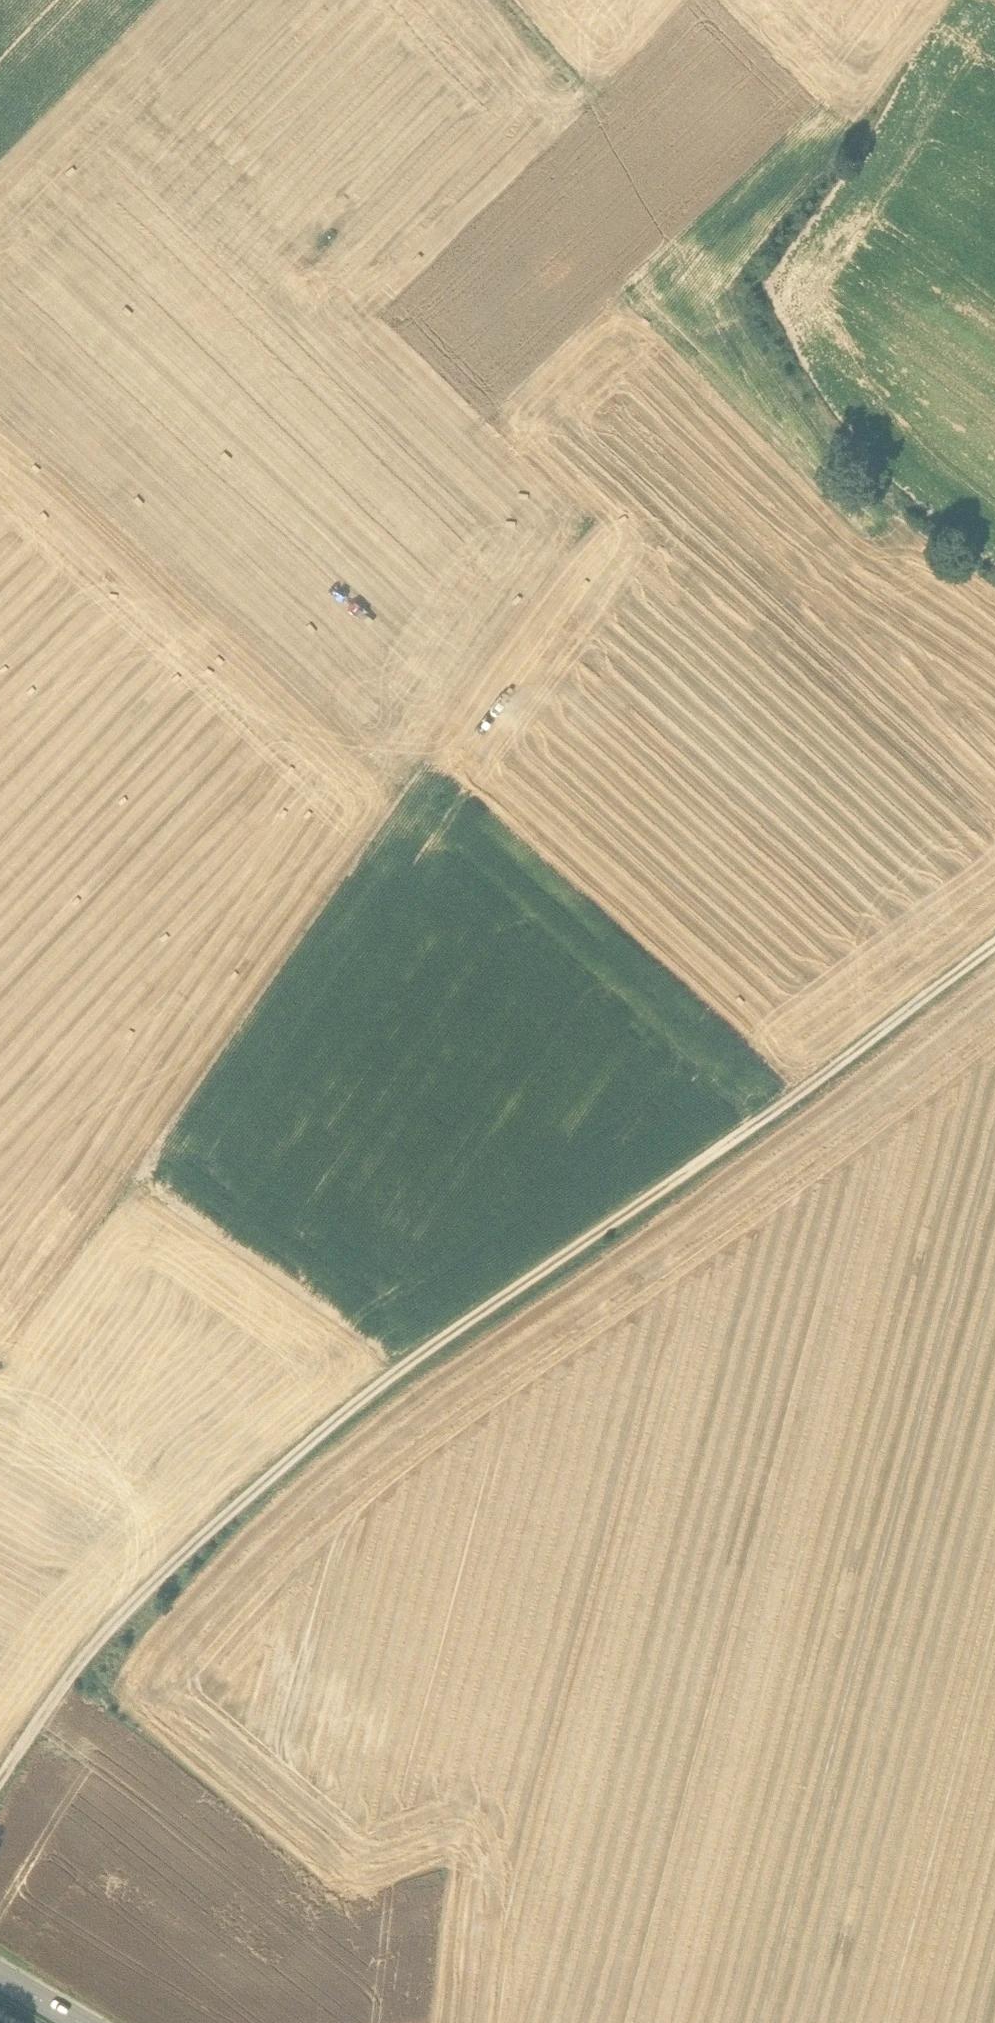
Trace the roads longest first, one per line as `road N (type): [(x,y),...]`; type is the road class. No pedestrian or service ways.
road 1 (track): [(0,1778),(111,1630),(350,1410),(837,1067),(994,944)]

